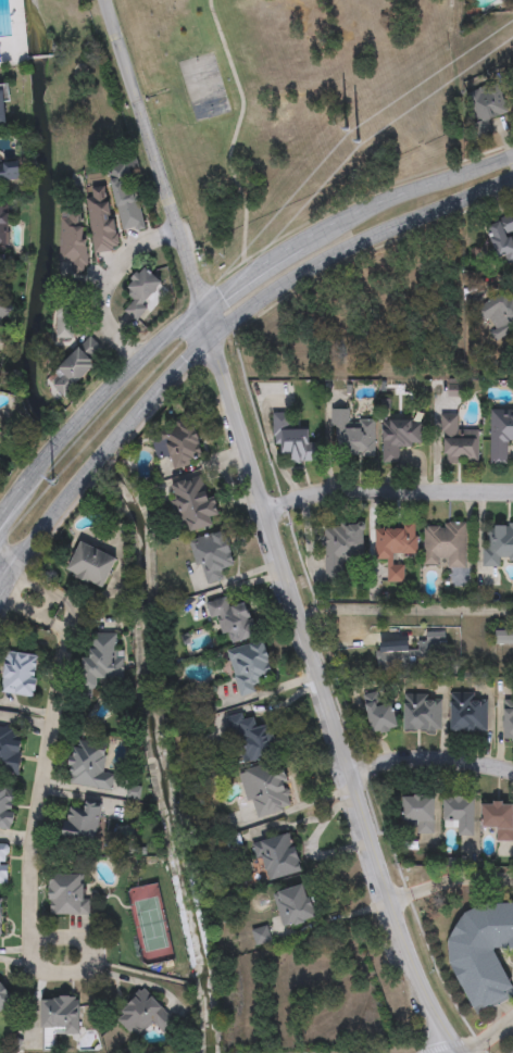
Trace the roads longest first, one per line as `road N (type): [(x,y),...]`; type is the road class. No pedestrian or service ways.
road 1 (tertiary): [(466,1052),(420,974),(380,877),(203,309)]
road 2 (tertiary): [(0,593),(210,337),(336,260),(512,178)]
road 3 (tertiary): [(512,156),(366,210),(203,309),(137,361),(22,493),(0,530)]
road 4 (residential): [(262,500),(512,499)]
road 5 (residential): [(137,361),(111,317),(114,284),(141,248),(183,231)]
road 6 (residential): [(346,769),(436,765),(512,778)]

